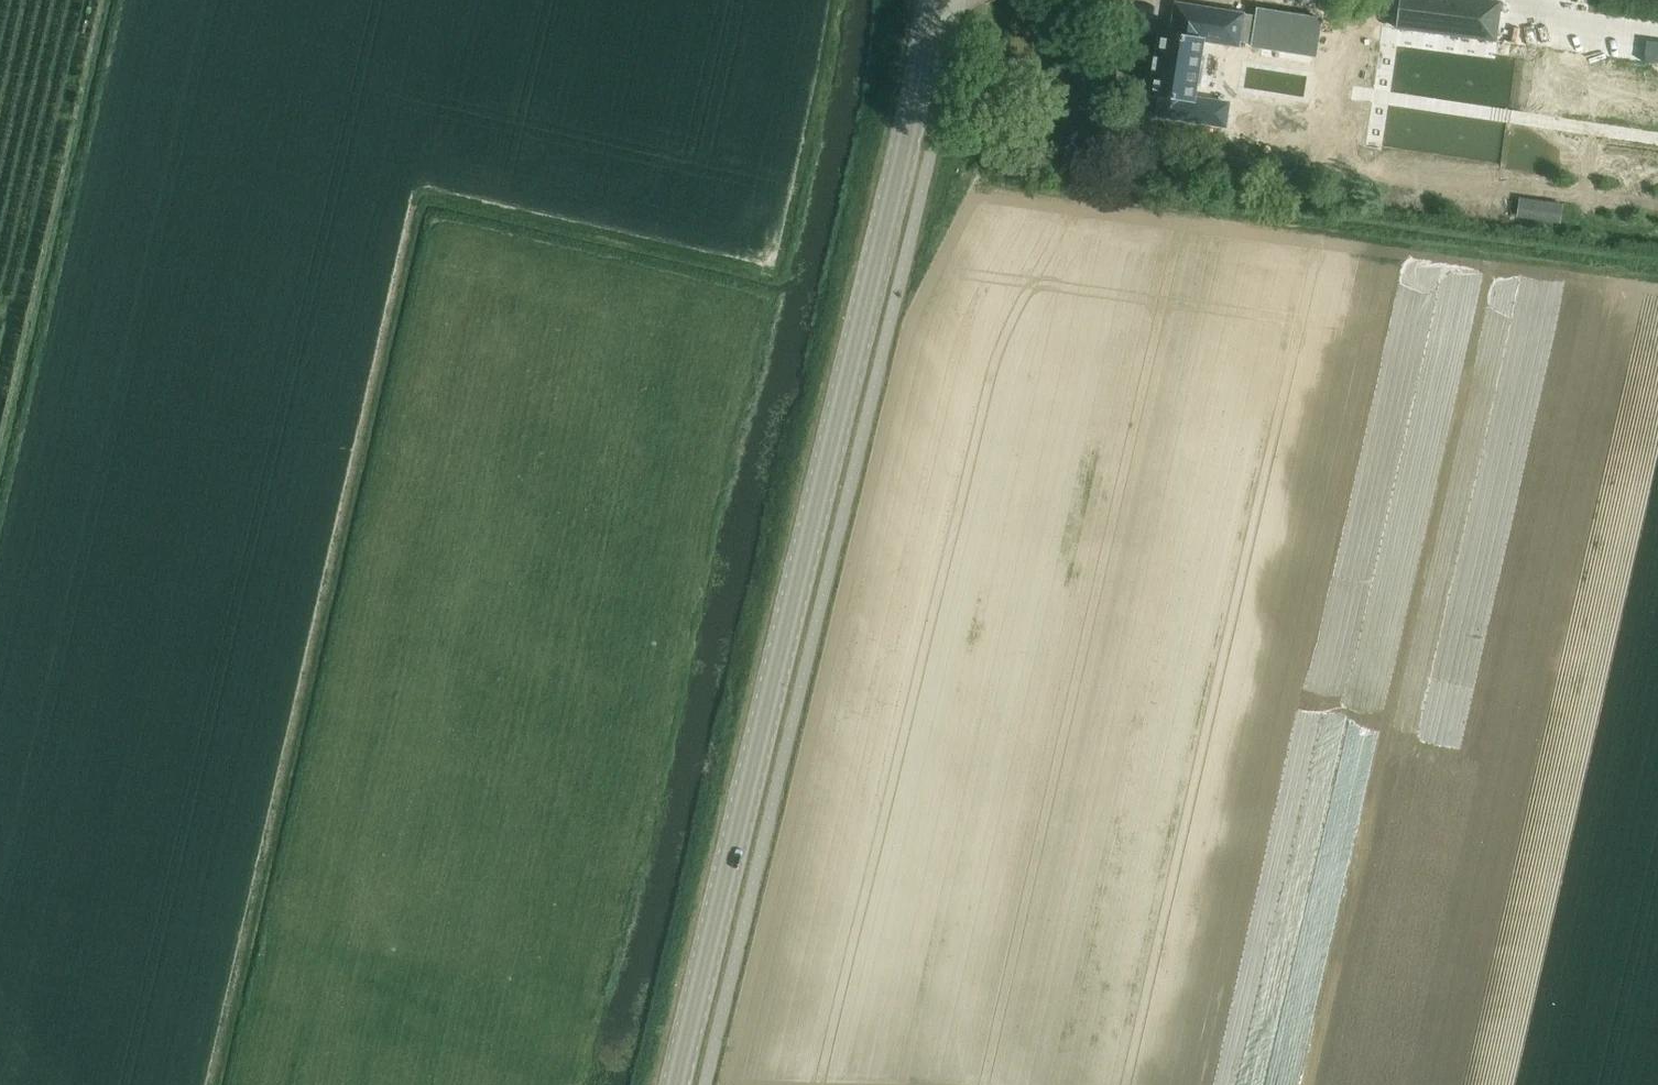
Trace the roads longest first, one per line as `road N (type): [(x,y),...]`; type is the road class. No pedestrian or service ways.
road 1 (secondary): [(676,1084),(915,105),(932,0)]
road 2 (track): [(0,396),(91,0)]

